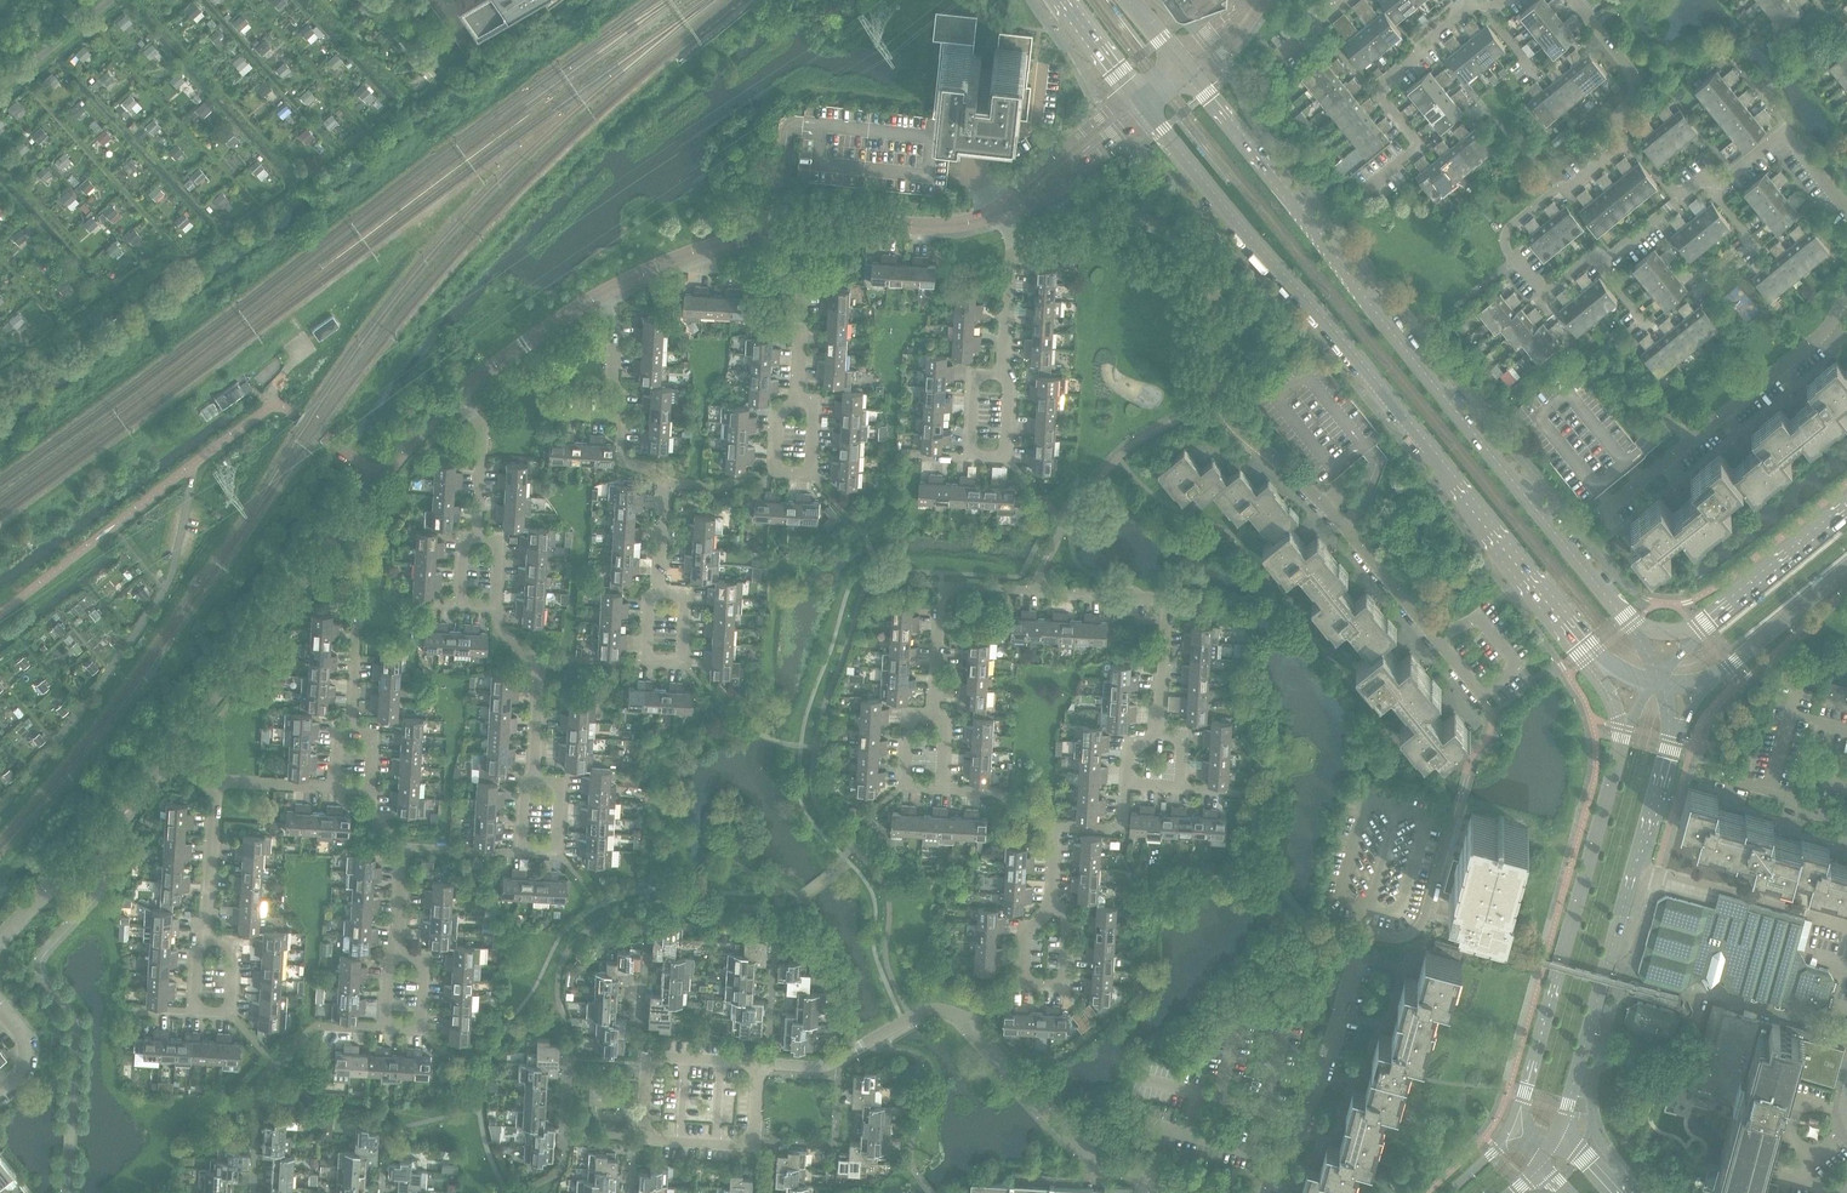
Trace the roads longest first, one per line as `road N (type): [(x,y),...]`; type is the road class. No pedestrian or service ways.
road 1 (secondary): [(1149,109),(1429,444),(1490,536),(1592,659)]
road 2 (secondary): [(1633,625),(1192,76)]
road 3 (residential): [(1438,639),(1328,505),(1223,408),(1216,376),(1218,304),(1193,251),(1158,226),(1122,217),(1083,221),(1013,253)]
road 4 (residential): [(1450,822),(1418,926),(1401,938),(1360,943),(1319,1086),(1264,1192)]
road 5 (secondary): [(1624,728),(1510,1128)]
road 6 (residential): [(942,586),(1162,599),(1160,734)]
road 7 (unclassified): [(382,475),(171,748)]
road 8 (residential): [(1604,511),(1813,343),(1846,292)]
road 9 (residential): [(1607,964),(1624,946),(1645,880),(1656,873),(1846,926)]
road 10 (residential): [(969,1025),(1070,1139),(1174,1192)]
road 11 (unclassified): [(171,748),(0,941)]
road 12 (secondary): [(1607,964),(1672,740)]
road 13 (unclassified): [(190,467),(275,407),(382,475)]
road 14 (residential): [(1544,293),(1509,253),(1507,230),(1630,140)]
road 15 (residential): [(757,1064),(831,1065),(931,1011),(969,1025)]
road 16 (residential): [(1846,207),(1786,132),(1723,182),(1704,180)]
road 17 (residential): [(643,1140),(754,1147),(757,1064)]
road 18 (unclassified): [(996,213),(940,225),(807,226)]
road 19 (residential): [(643,1140),(648,1059),(757,1064)]
road 20 (secondary): [(1846,513),(1700,635)]
road 21 (unclassified): [(996,213),(1026,203),(1149,109)]
road 22 (unclassified): [(1135,92),(1042,164),(996,213)]
road 23 (secondary): [(1558,1139),(1607,964)]
road 24 (unclassified): [(599,295),(457,396)]
road 25 (secondary): [(1711,680),(1846,570)]
road 26 (residential): [(206,941),(216,781)]
road 27 (residential): [(476,539),(483,431),(457,396)]
road 28 (residential): [(1366,190),(1421,144),(1376,89)]
road 29 (residential): [(396,955),(426,957),(422,1030),(386,1028)]
road 30 (residential): [(533,780),(563,782),(558,853),(521,851)]
road 31 (residential): [(660,595),(687,596),(685,665),(647,662)]
road 32 (residential): [(1026,977),(1026,984),(1065,985),(1068,913),(1052,913)]
road 33 (residential): [(1376,89),(1477,3)]
road 34 (residential): [(797,406),(804,274)]
road 35 (residential): [(933,718),(910,717),(906,787),(942,788)]
road 36 (residential): [(1003,375),(1011,376),(1008,459),(971,457)]
road 37 (residential): [(618,418),(615,327),(599,295)]
road 38 (residential): [(1056,828),(998,794),(942,788)]
road 39 (residential): [(797,406),(815,407),(812,475),(775,473)]
road 40 (residential): [(1003,375),(1013,253)]
road 41 (residential): [(277,1063),(316,1028),(386,1028)]
road 42 (residential): [(533,780),(541,659)]
road 43 (unclassified): [(807,226),(689,253)]
road 44 (residential): [(689,253),(706,268),(804,274)]
road 45 (residential): [(401,848),(521,851)]

